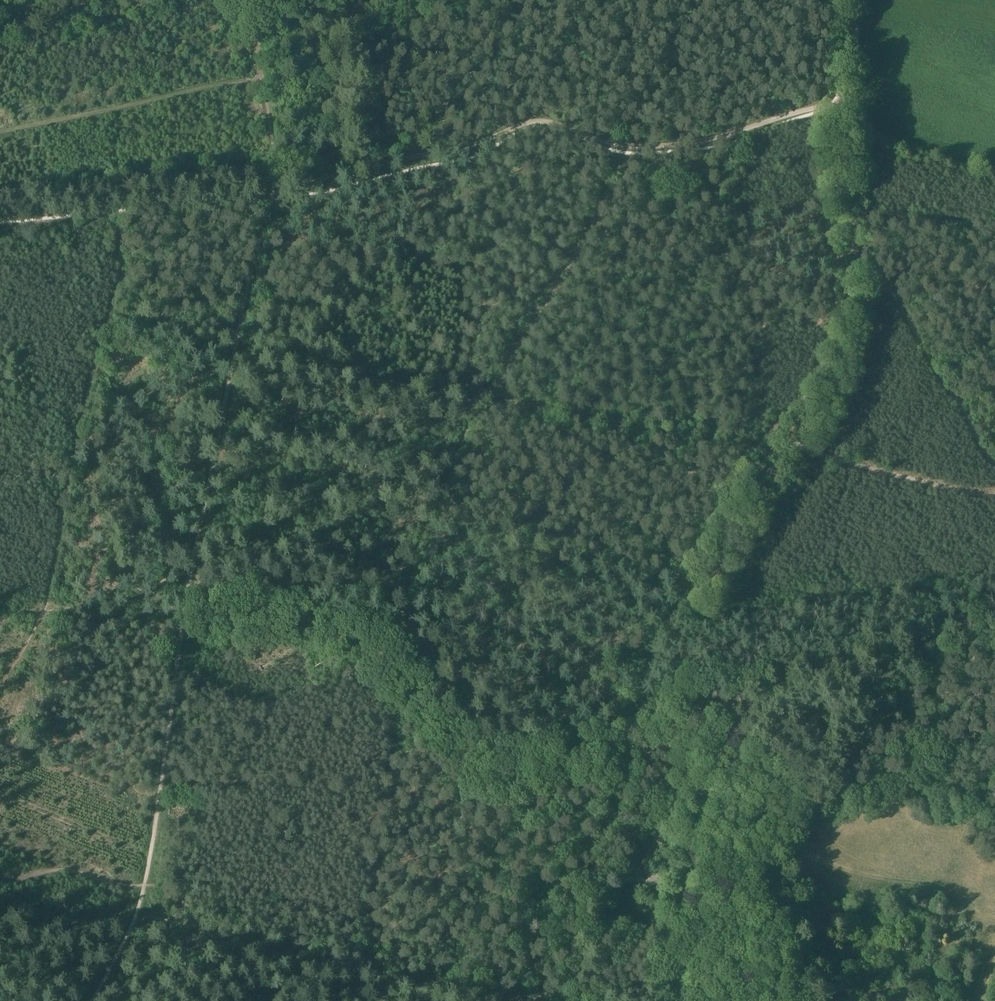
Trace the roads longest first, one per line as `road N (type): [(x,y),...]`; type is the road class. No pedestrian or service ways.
road 1 (track): [(261,72),(272,137),(271,194),(234,354),(775,452)]
road 2 (track): [(775,452),(725,525),(703,586),(663,632),(623,743),(554,1000)]
road 3 (track): [(846,94),(674,145),(618,142),(554,119),(524,123),(472,149),(271,181)]
road 4 (track): [(0,133),(261,72),(249,6),(319,0)]
road 5 (track): [(854,213),(858,320),(810,415),(775,452)]
road 6 (track): [(775,452),(994,496)]

